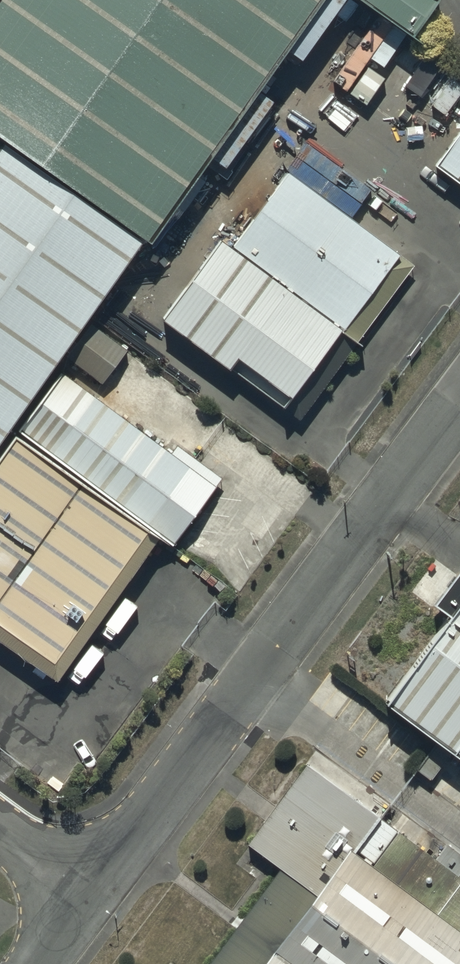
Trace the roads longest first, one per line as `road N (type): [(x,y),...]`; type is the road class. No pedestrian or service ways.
road 1 (residential): [(84,898),(459,415)]

